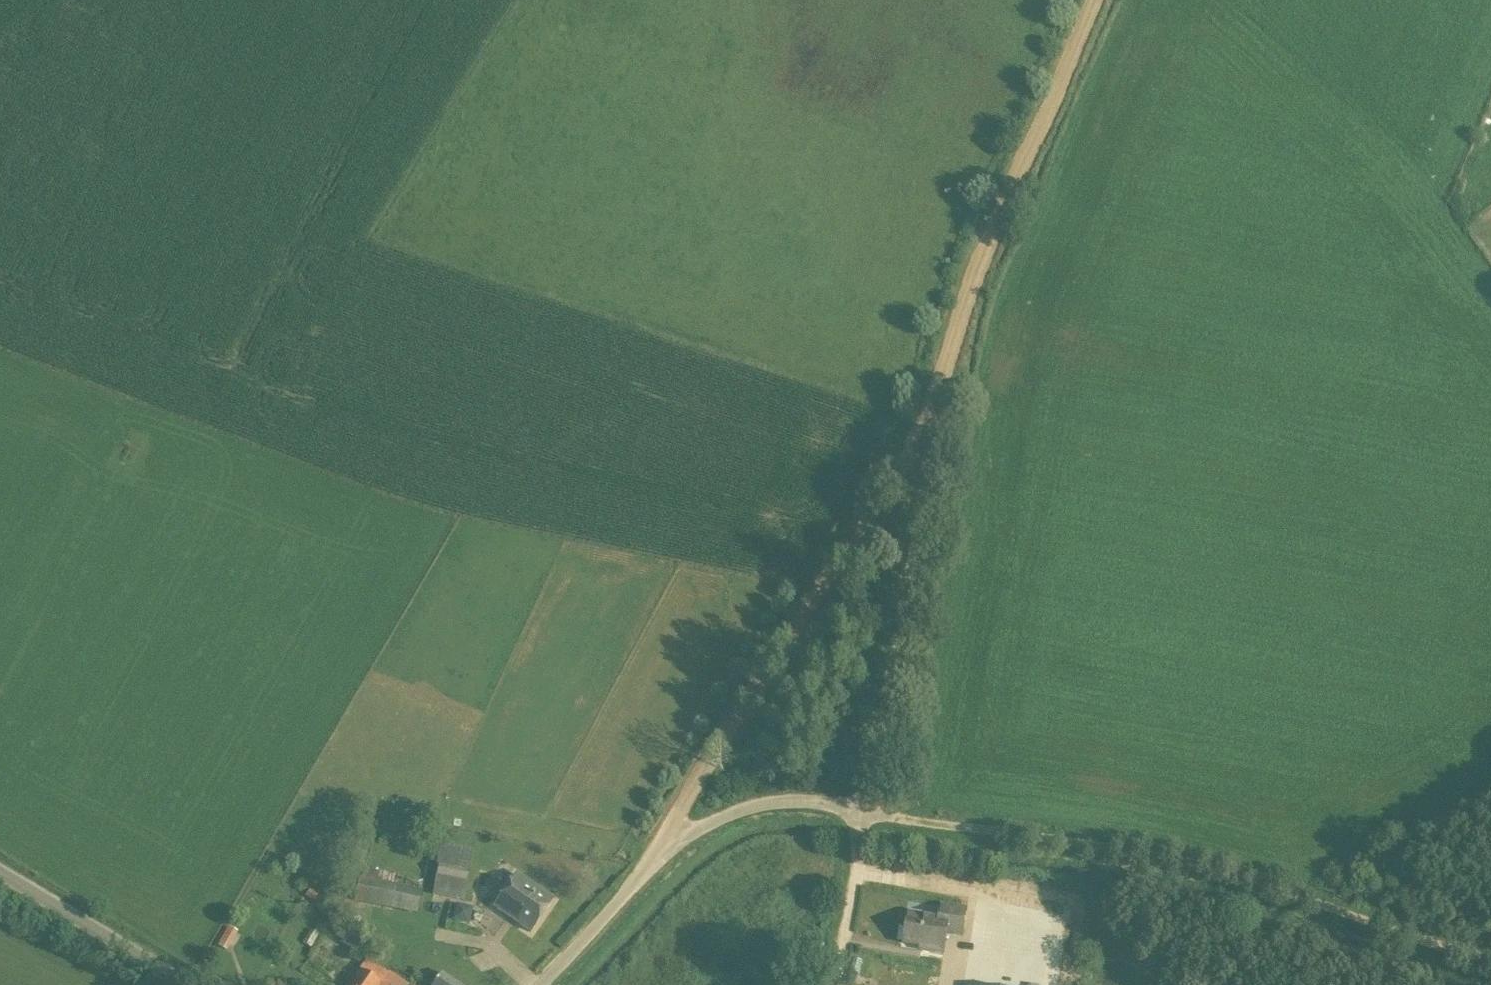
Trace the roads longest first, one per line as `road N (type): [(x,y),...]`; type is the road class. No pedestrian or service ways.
road 1 (track): [(1490,958),(1160,851),(866,804),(915,440)]
road 2 (track): [(674,835),(785,634),(915,440),(960,309),(1095,0)]
road 3 (unclassified): [(534,984),(674,835),(717,810),(778,799),(866,804)]
road 4 (unclassified): [(200,984),(0,866)]
road 5 (unclassified): [(833,984),(866,804)]

